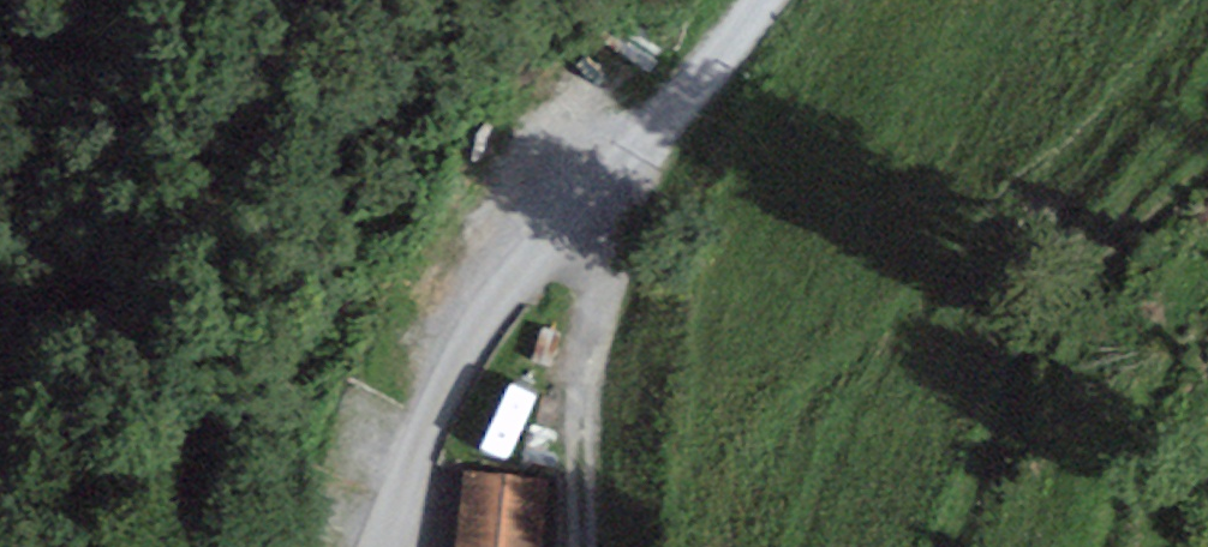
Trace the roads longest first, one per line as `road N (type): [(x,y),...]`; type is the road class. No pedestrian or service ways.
road 1 (track): [(1207,146),(1013,379),(946,546)]
road 2 (track): [(749,0),(451,380)]
road 3 (unclassified): [(451,380),(382,546)]

